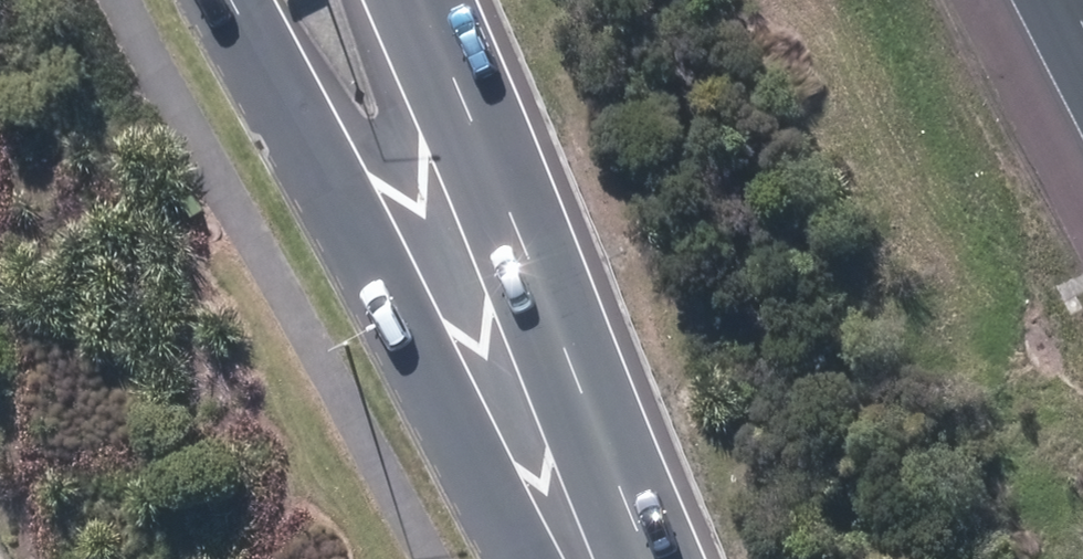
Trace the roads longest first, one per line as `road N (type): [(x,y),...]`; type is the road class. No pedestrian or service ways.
road 1 (unclassified): [(595,558),(241,0)]
road 2 (motorway): [(624,558),(413,0)]

